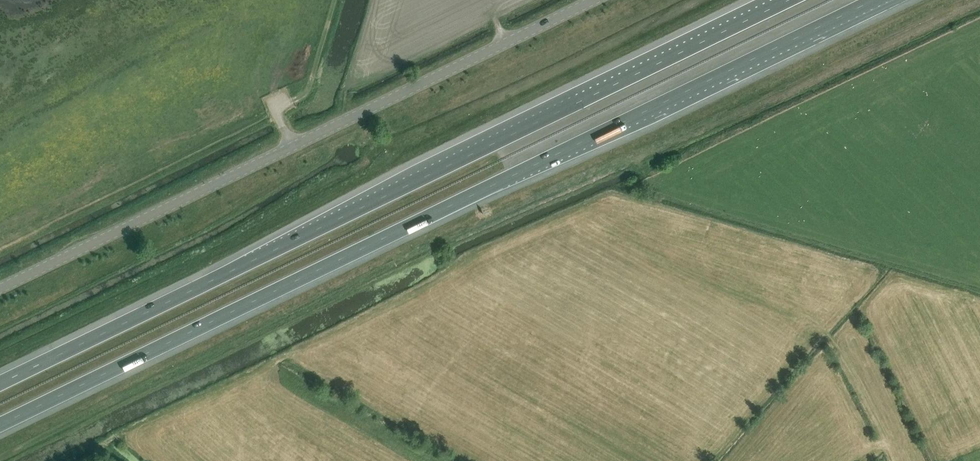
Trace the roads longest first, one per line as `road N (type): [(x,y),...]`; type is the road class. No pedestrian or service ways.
road 1 (motorway): [(0,422),(872,0)]
road 2 (motorway): [(787,0),(0,384)]
road 3 (secondary): [(0,288),(595,0)]

